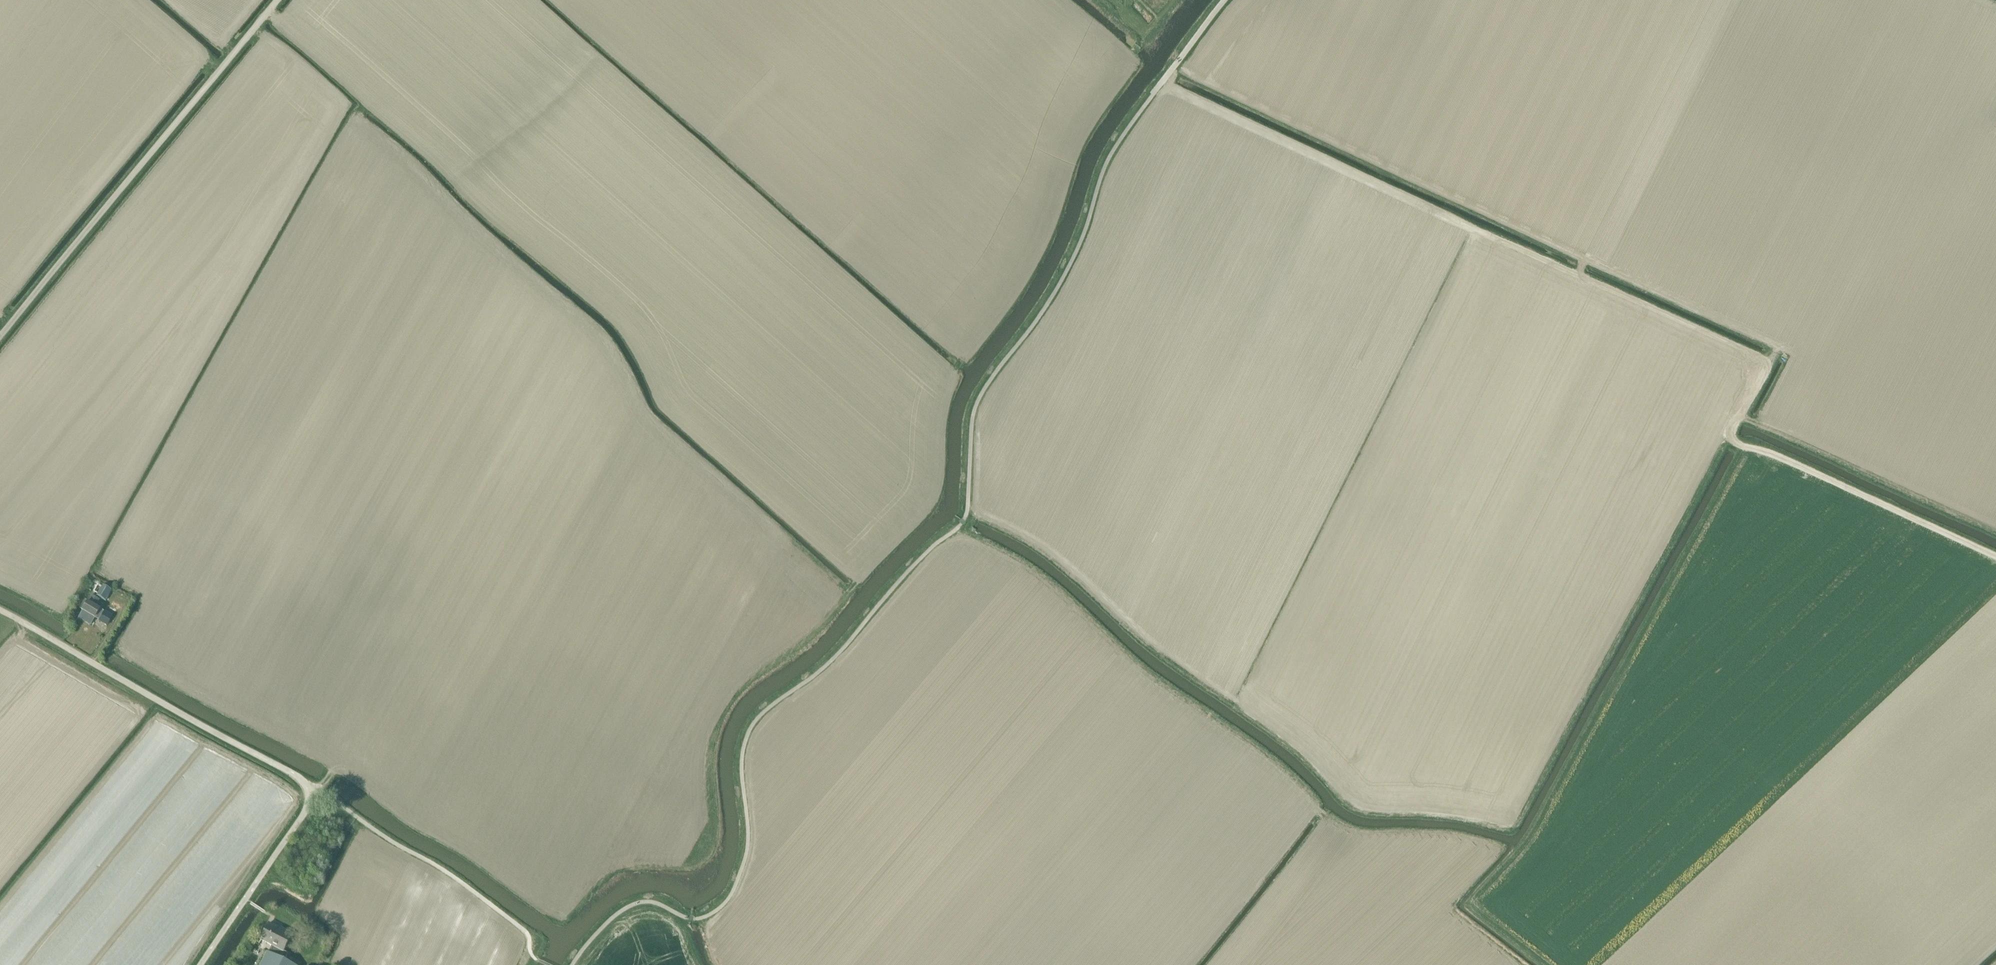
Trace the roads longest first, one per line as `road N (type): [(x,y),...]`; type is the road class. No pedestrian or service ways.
road 1 (unclassified): [(0,340),(282,0)]
road 2 (unclassified): [(310,790),(0,610)]

